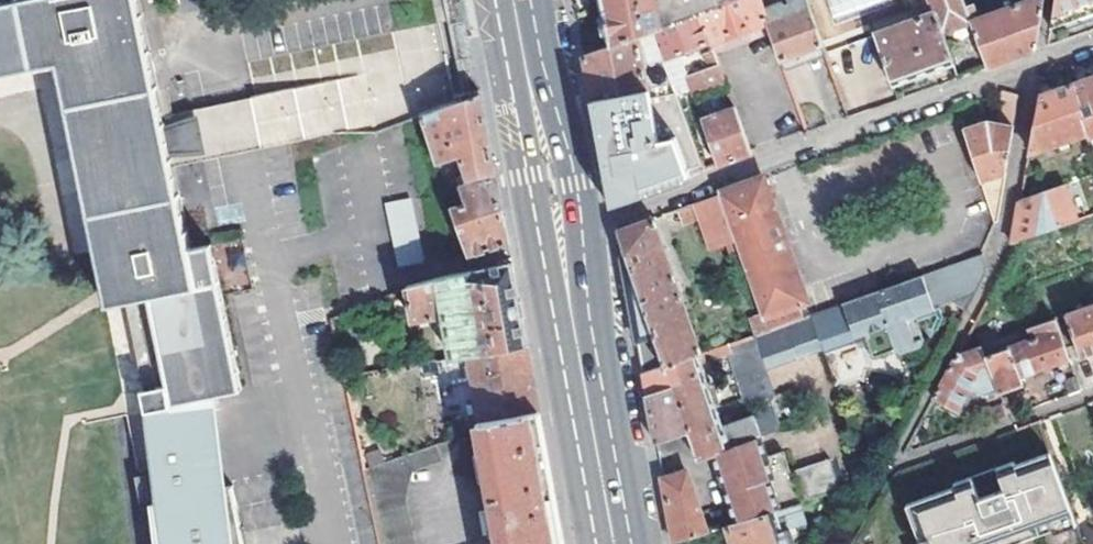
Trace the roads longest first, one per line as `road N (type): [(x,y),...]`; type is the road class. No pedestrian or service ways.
road 1 (residential): [(582,218),(609,217),(1092,43)]
road 2 (secondary): [(569,305),(614,543)]
road 3 (secondary): [(529,82),(519,129),(543,263),(569,305)]
road 4 (secondary): [(582,218),(563,124),(529,82)]

